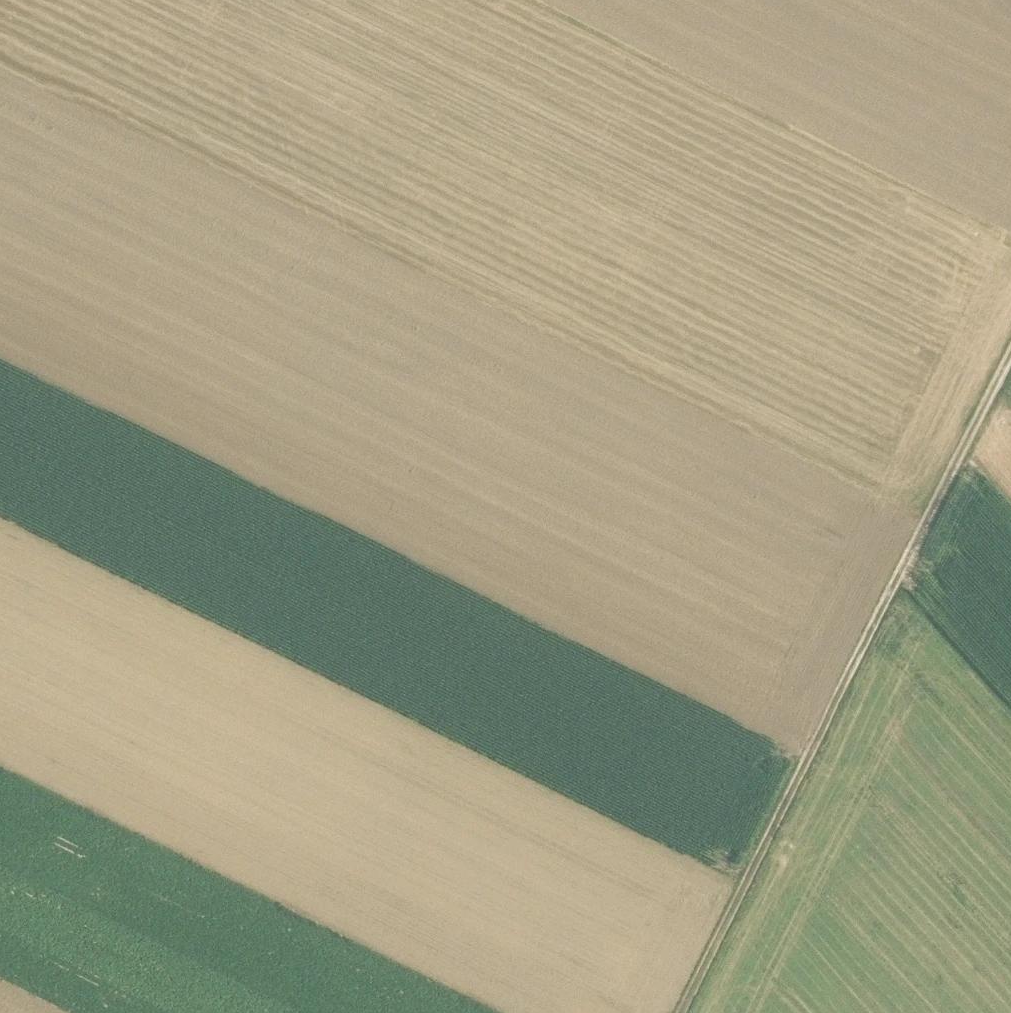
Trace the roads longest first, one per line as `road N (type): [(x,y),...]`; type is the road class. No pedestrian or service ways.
road 1 (track): [(682,1012),(1010,359)]

